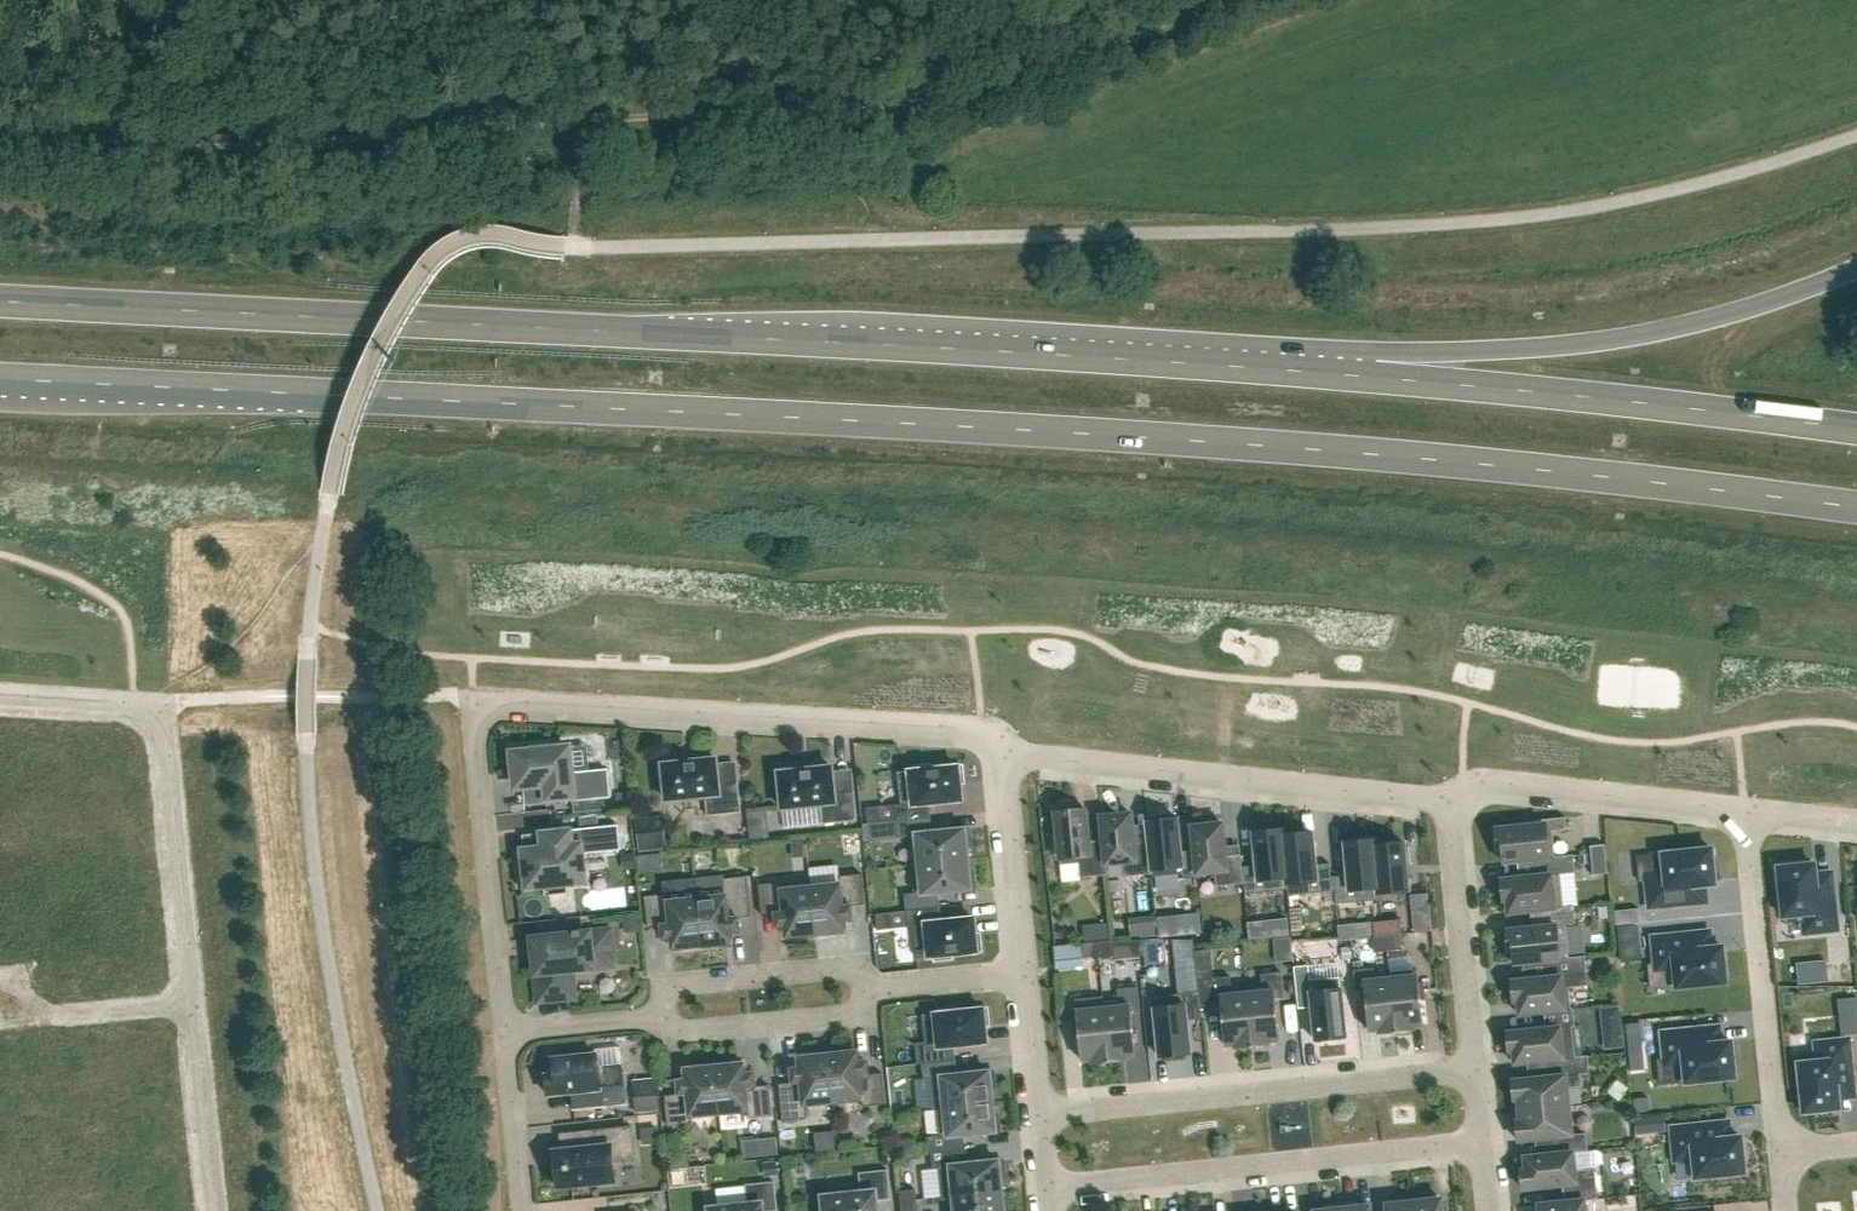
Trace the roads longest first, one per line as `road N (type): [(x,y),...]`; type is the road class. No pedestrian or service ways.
road 1 (primary): [(0,379),(1320,450),(1856,508)]
road 2 (primary): [(1370,374),(922,344),(0,302)]
road 3 (track): [(1226,0),(1006,85),(935,100),(214,147),(0,136)]
road 4 (residential): [(1005,747),(981,730),(518,701),(485,709),(475,740),(510,1035)]
road 5 (primary): [(1856,268),(1648,336),(1462,352),(1370,374)]
road 6 (primary): [(1856,427),(1370,374)]
road 7 (residential): [(0,698),(158,712),(168,733),(195,1002)]
road 8 (residential): [(1447,795),(1037,757),(1005,747)]
road 9 (residential): [(1051,1188),(1486,1146)]
road 10 (residential): [(1042,1111),(1474,1066)]
road 11 (residential): [(1745,810),(1781,1153)]
road 12 (residential): [(1745,810),(1485,779),(1447,795)]
road 13 (residential): [(1447,795),(1474,1066)]
road 14 (residential): [(662,1016),(672,989),(854,970),(879,991)]
road 15 (residential): [(662,1016),(681,1032),(860,1014),(879,991)]
road 16 (residential): [(1026,973),(1005,747)]
road 17 (residential): [(195,1002),(215,1210)]
road 18 (residential): [(510,1035),(526,1210)]
road 19 (residential): [(195,1002),(28,1018)]
road 20 (residential): [(510,1035),(662,1016)]
road 21 (residential): [(879,991),(1026,973)]
road 22 (track): [(125,0),(109,143)]
road 23 (residential): [(1042,1111),(1026,973)]

